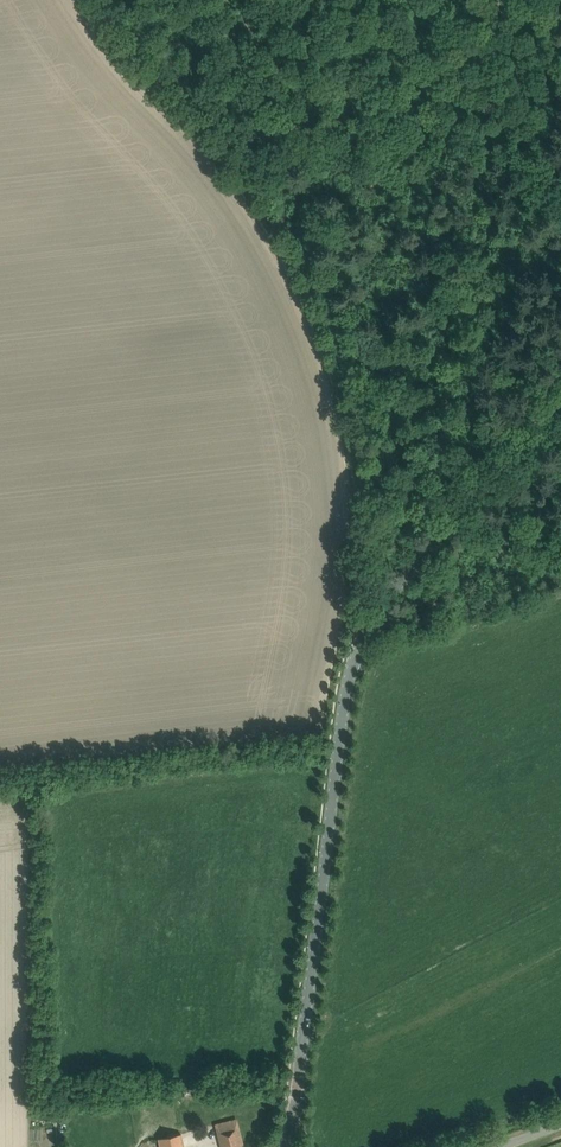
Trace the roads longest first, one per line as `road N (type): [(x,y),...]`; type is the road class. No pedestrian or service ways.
road 1 (tertiary): [(284,1146),(347,692),(361,644),(454,515),(560,404)]
road 2 (track): [(351,472),(324,350),(263,227),(239,187),(81,0)]
road 3 (track): [(418,497),(560,84)]
road 4 (track): [(361,644),(351,472)]

